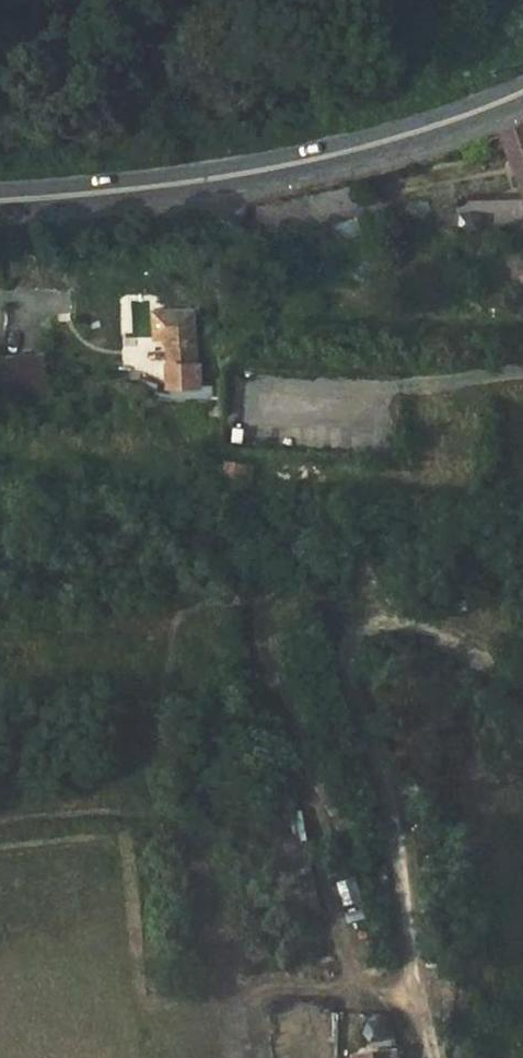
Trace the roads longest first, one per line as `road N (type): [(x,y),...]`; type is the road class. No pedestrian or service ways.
road 1 (secondary): [(0,200),(274,170),(415,134),(522,93)]

